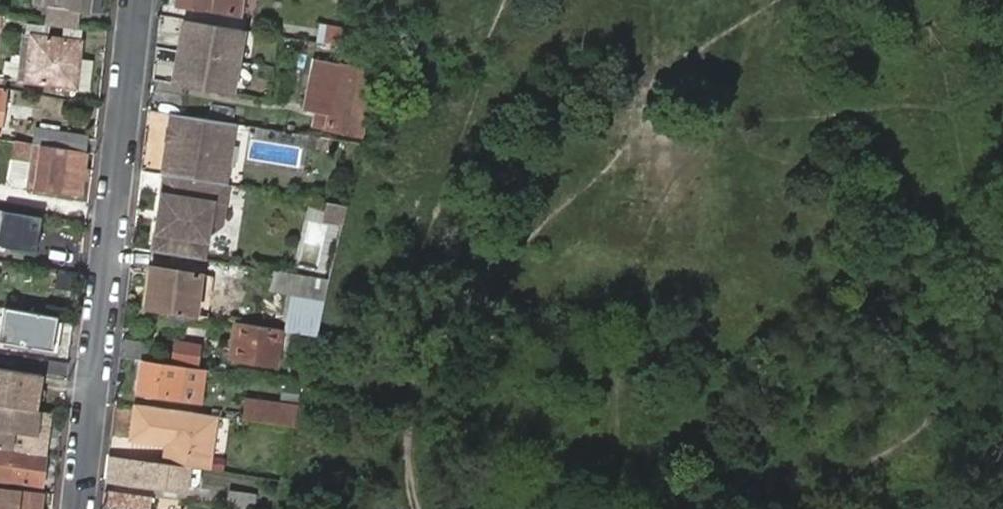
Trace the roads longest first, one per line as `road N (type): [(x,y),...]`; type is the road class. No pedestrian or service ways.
road 1 (residential): [(138,0),(79,508)]

